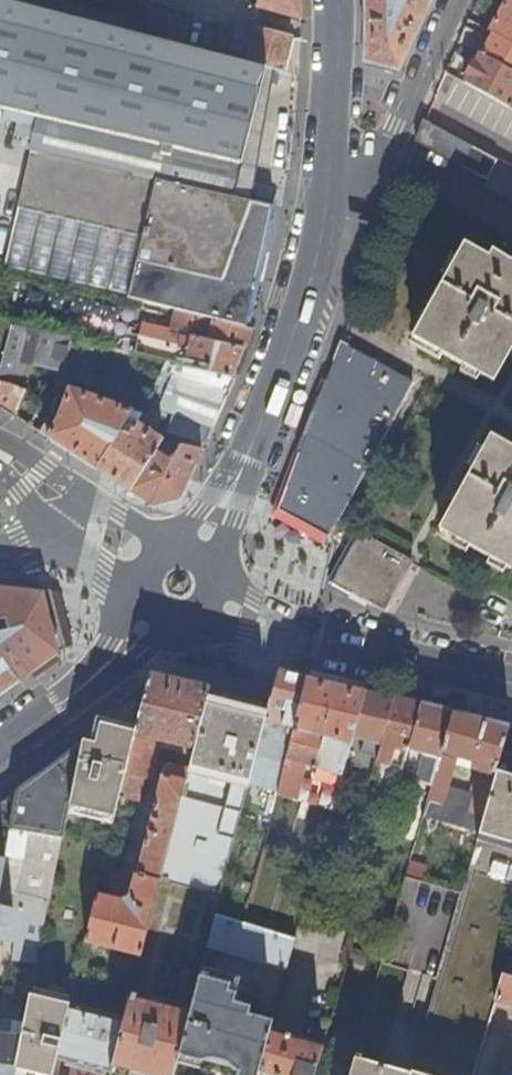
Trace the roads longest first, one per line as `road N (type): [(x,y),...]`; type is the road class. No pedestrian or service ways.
road 1 (secondary): [(330,172),(321,243),(280,371),(235,482),(199,542)]
road 2 (secondary): [(221,606),(511,682)]
road 3 (residential): [(330,172),(364,174),(386,155),(457,0)]
road 4 (secondary): [(149,618),(127,649),(0,750)]
road 5 (secondary): [(339,0),(330,172)]

